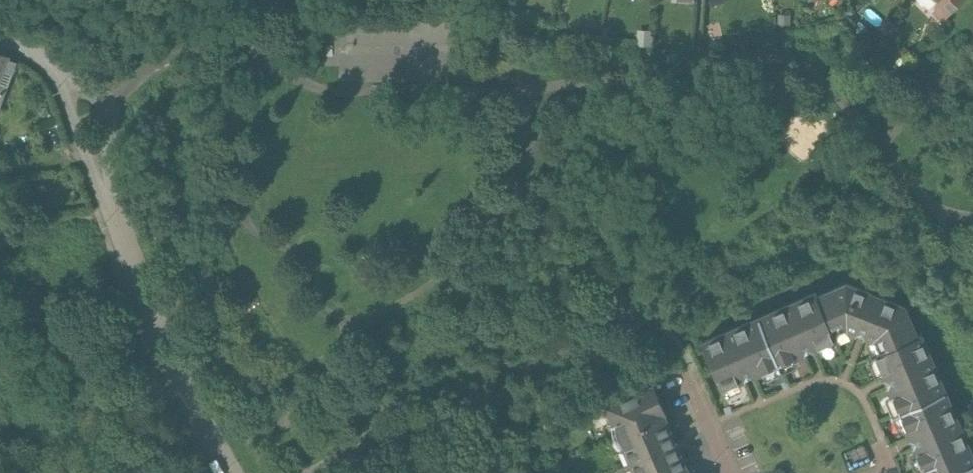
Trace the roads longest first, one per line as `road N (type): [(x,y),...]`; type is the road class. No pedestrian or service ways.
road 1 (residential): [(0,27),(47,50),(92,106),(160,323),(238,472)]

